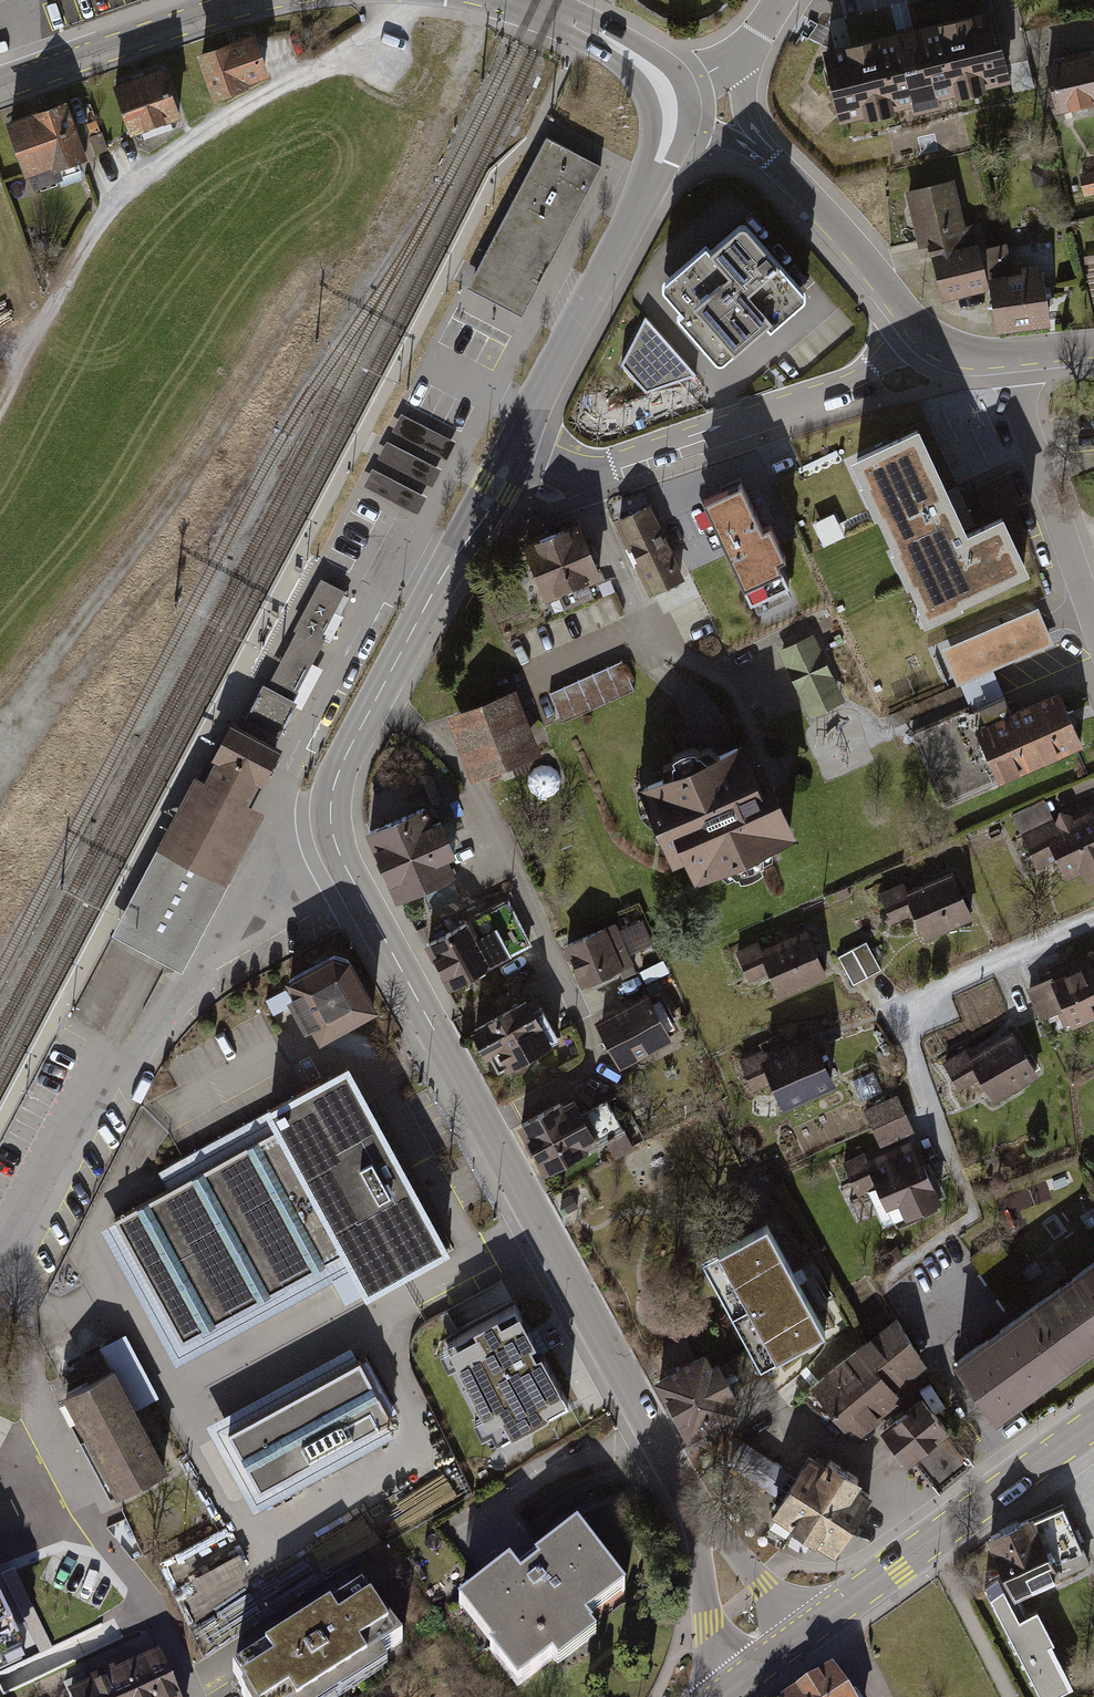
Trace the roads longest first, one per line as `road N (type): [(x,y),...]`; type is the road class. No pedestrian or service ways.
road 1 (tertiary): [(513,451),(346,753),(330,801),(333,840),(769,1662)]
road 2 (residential): [(513,451),(577,476),(854,382),(917,328)]
road 3 (secondary): [(769,1662),(1093,1420)]
road 4 (residential): [(1093,934),(891,1024),(961,1185)]
road 5 (tertiary): [(670,104),(665,146),(513,451)]
road 6 (residential): [(1004,355),(1093,615)]
road 7 (tertiary): [(250,0),(0,88)]
road 8 (tertiary): [(917,328),(777,164)]
road 9 (tertiary): [(670,104),(660,79),(627,53),(516,0)]
road 10 (tertiary): [(777,164),(670,104)]

